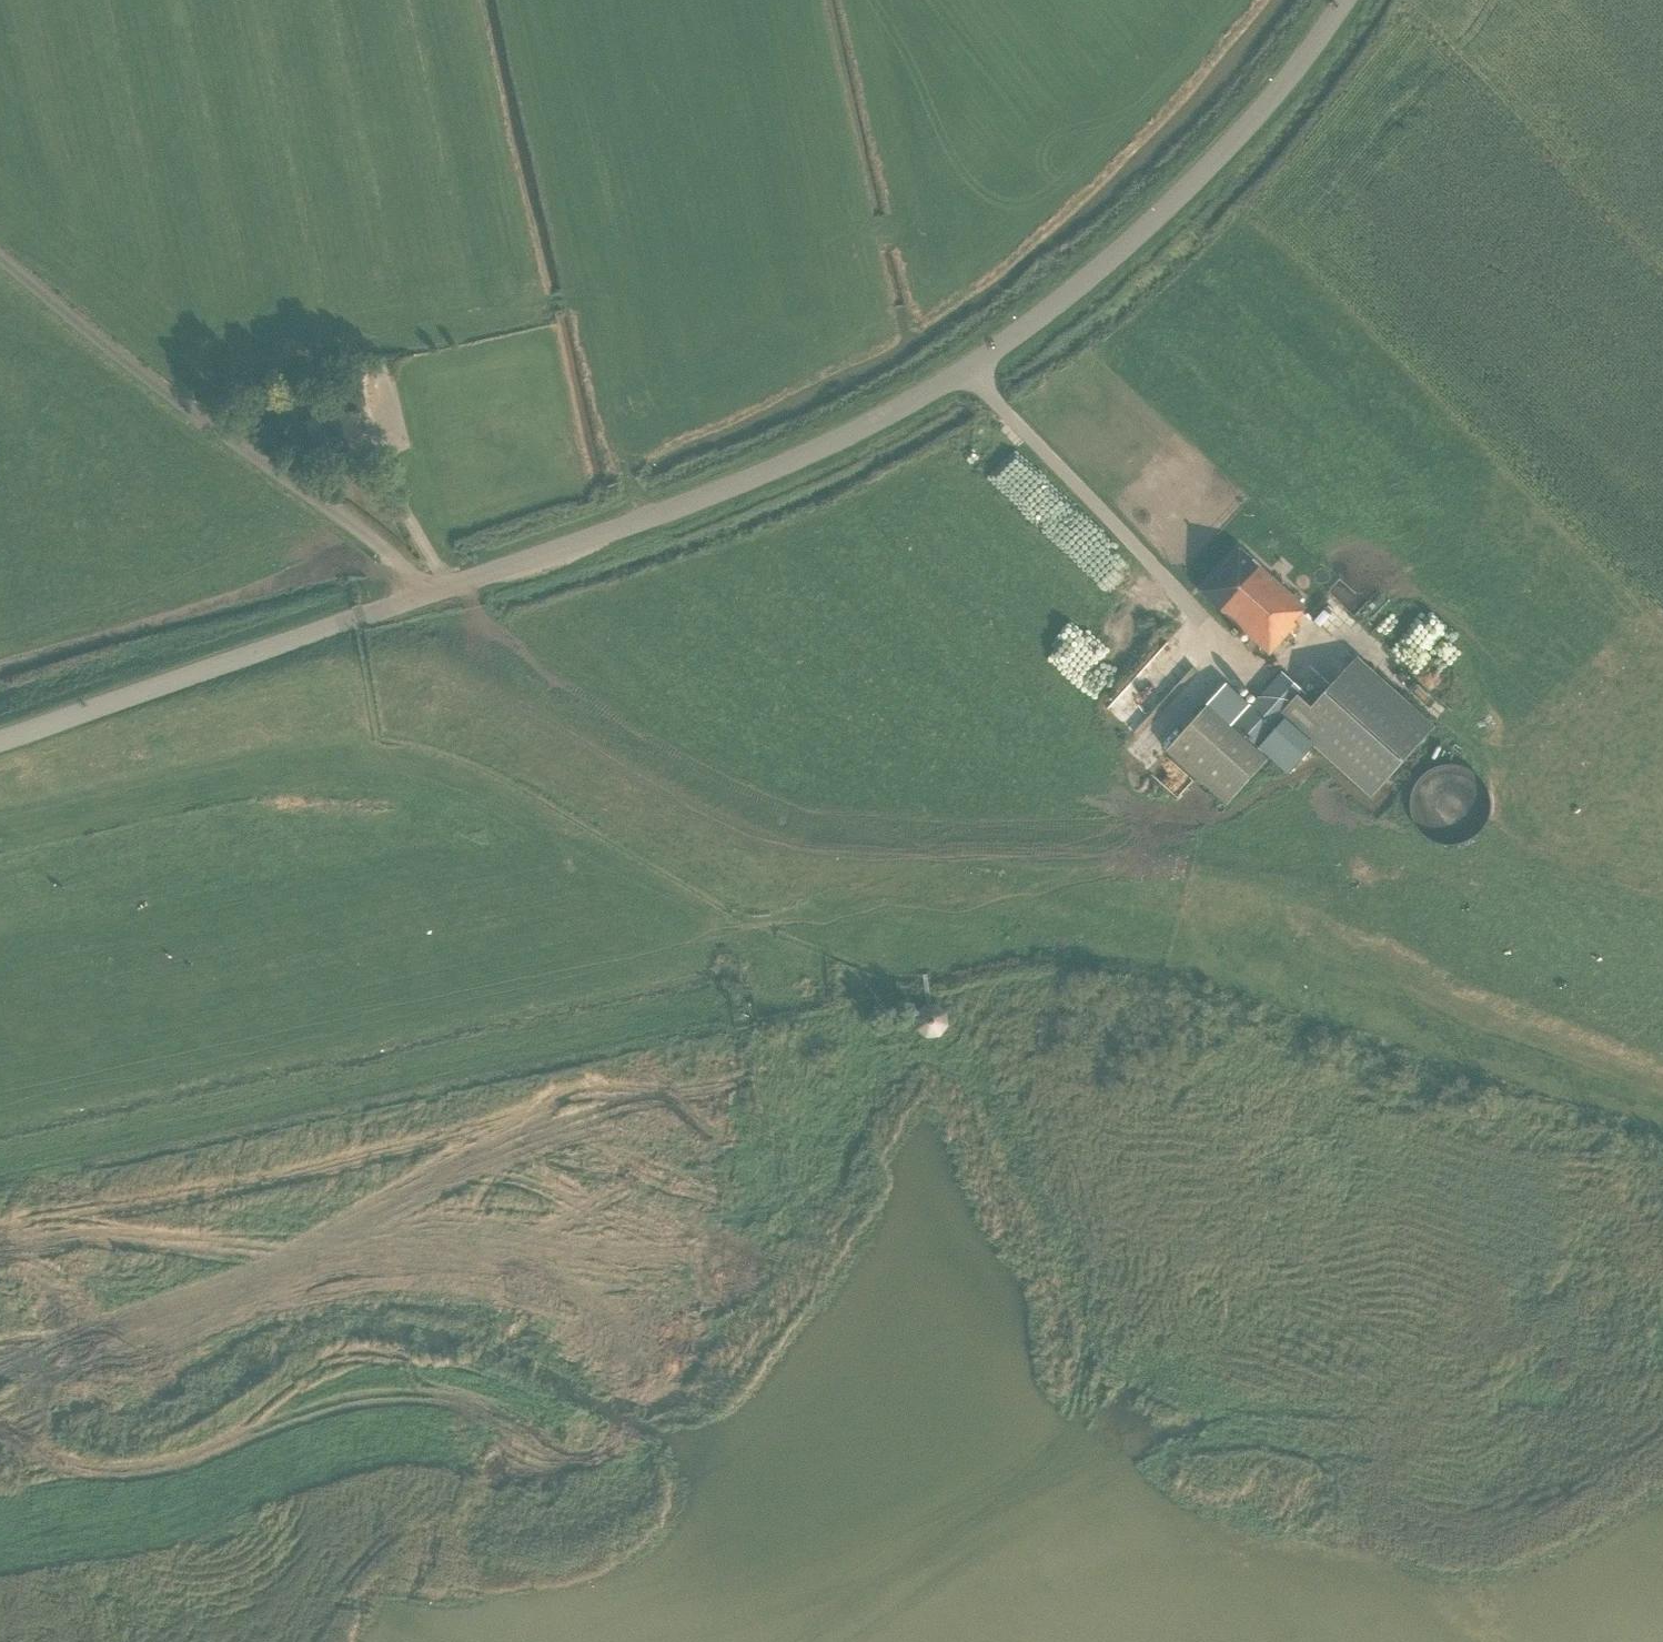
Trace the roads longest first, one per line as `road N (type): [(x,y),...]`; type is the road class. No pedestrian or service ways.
road 1 (tertiary): [(424,595),(791,459),(969,367),(1064,299),(1166,209),(1283,85),(1345,0)]
road 2 (unclassified): [(424,595),(383,549),(149,381),(0,258)]
road 3 (tertiary): [(0,740),(424,595)]

